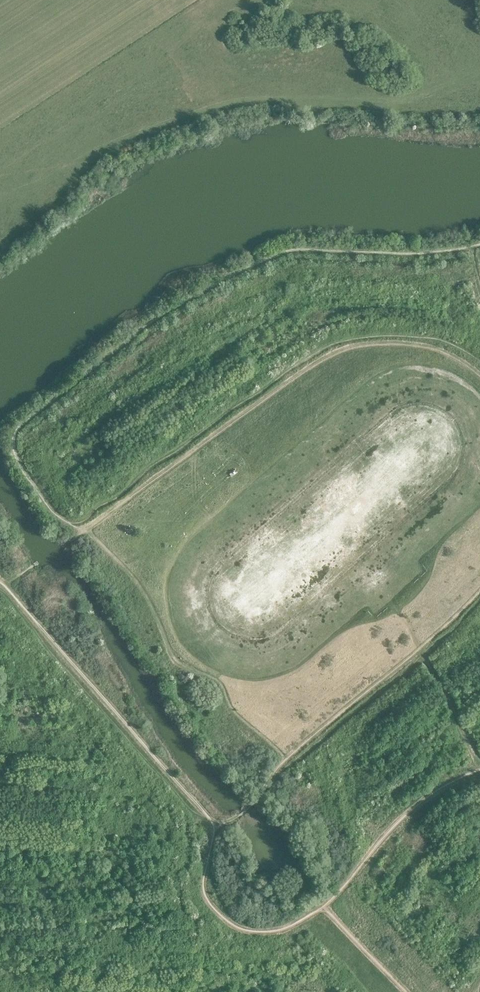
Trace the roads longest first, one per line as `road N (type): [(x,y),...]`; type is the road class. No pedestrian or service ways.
road 1 (track): [(0,176),(104,102),(199,77),(273,72),(365,97),(406,98),(479,69)]

